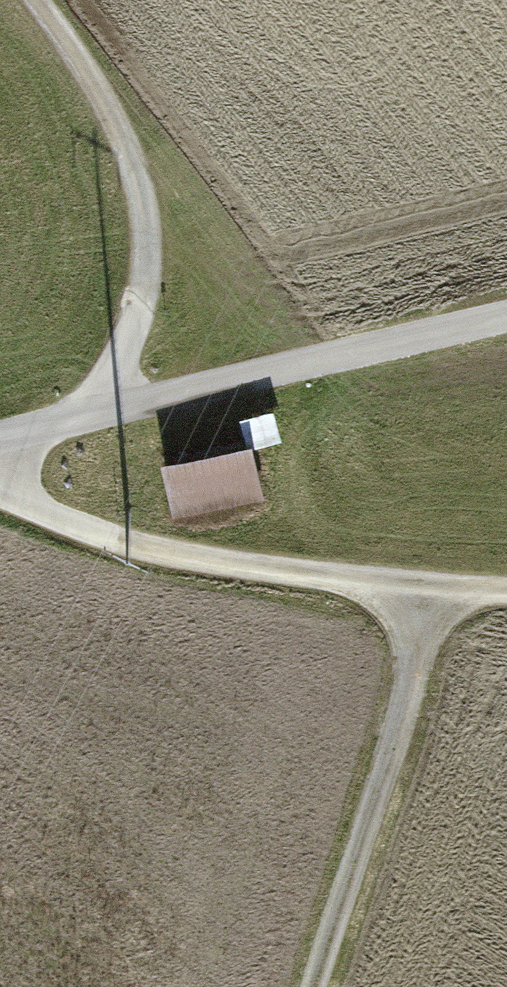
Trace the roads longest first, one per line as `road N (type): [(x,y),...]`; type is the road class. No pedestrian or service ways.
road 1 (unclassified): [(0,457),(506,322)]
road 2 (track): [(0,500),(110,549),(506,607)]
road 3 (track): [(61,0),(153,107),(168,281),(133,417)]
road 4 (track): [(449,602),(323,986)]

